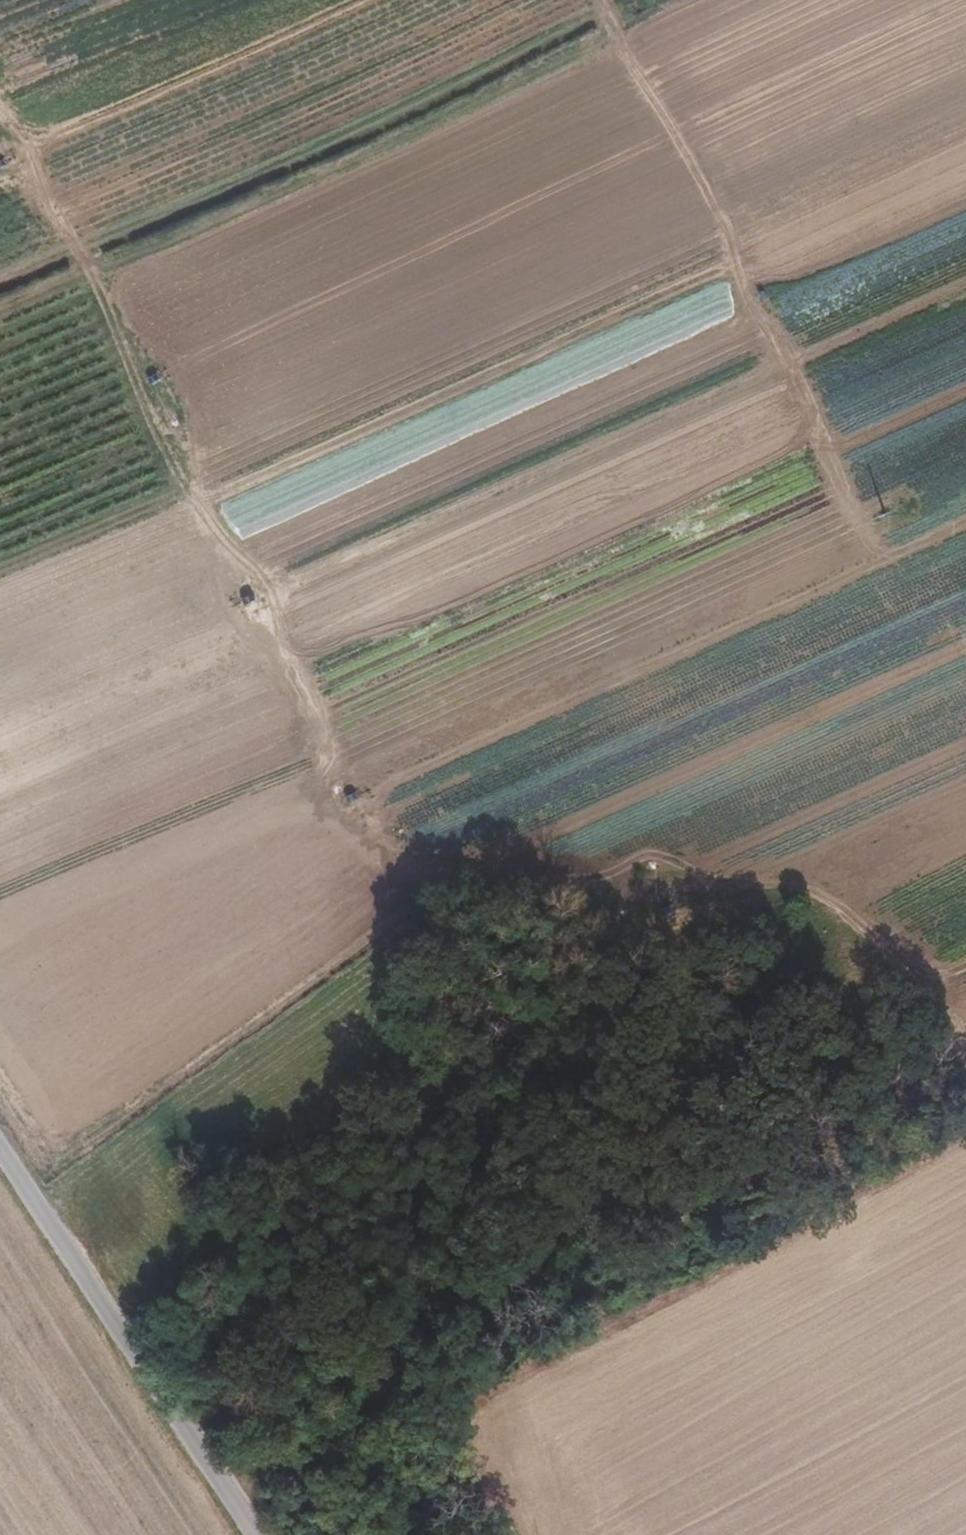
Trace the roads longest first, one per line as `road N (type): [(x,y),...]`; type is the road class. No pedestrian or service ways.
road 1 (track): [(338,1534),(331,1520),(375,1320),(169,1123)]
road 2 (unclassified): [(0,1144),(260,1534)]

